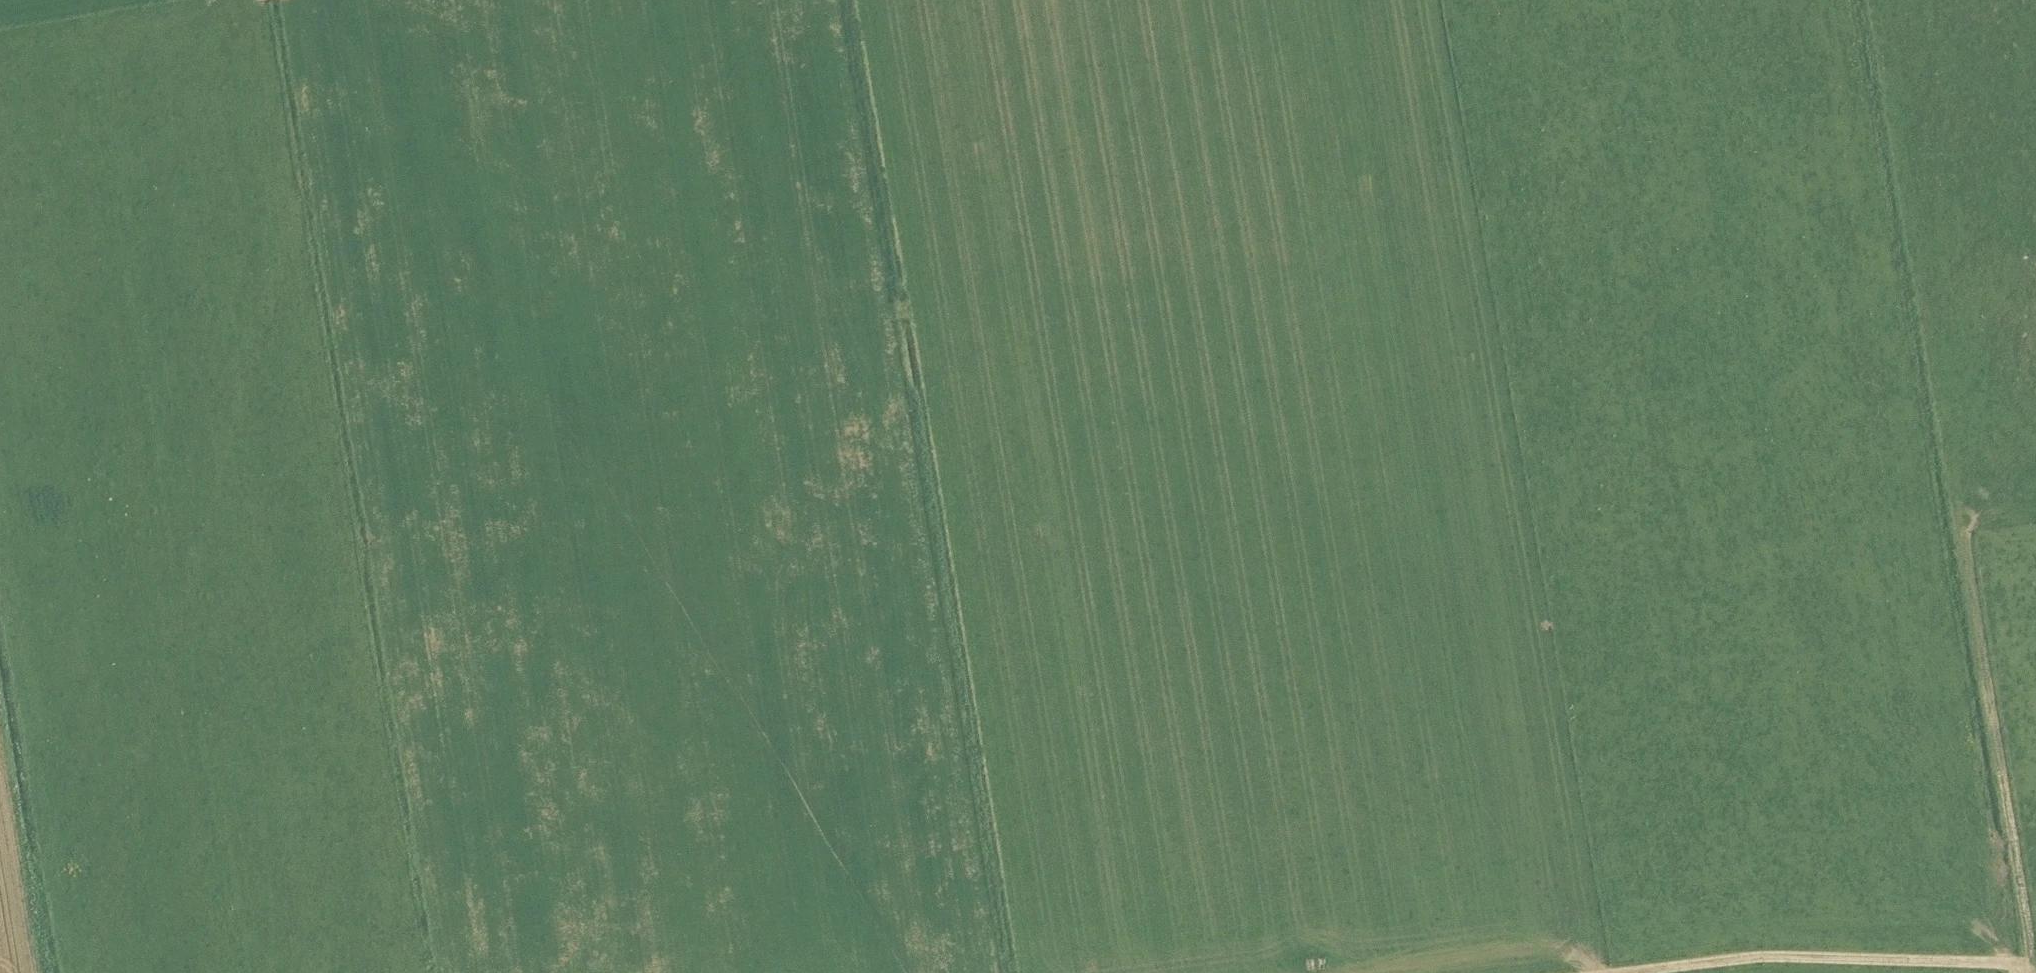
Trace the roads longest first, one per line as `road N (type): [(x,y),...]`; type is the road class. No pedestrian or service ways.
road 1 (track): [(2034,972),(1965,547)]
road 2 (track): [(2033,968),(1757,955),(1610,972)]

